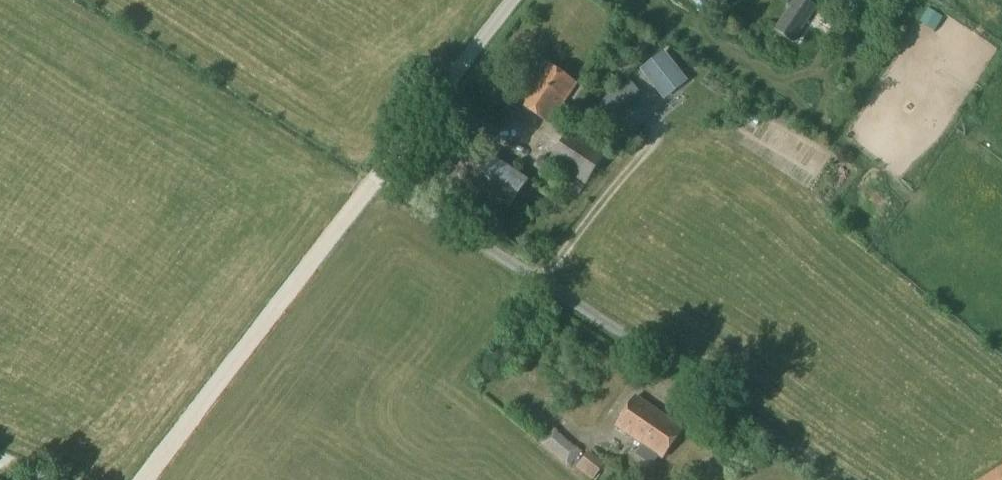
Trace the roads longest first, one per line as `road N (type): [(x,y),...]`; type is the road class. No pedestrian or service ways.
road 1 (unclassified): [(381,163),(851,479)]
road 2 (track): [(145,479),(381,163)]
road 3 (unclassified): [(381,163),(507,0)]

